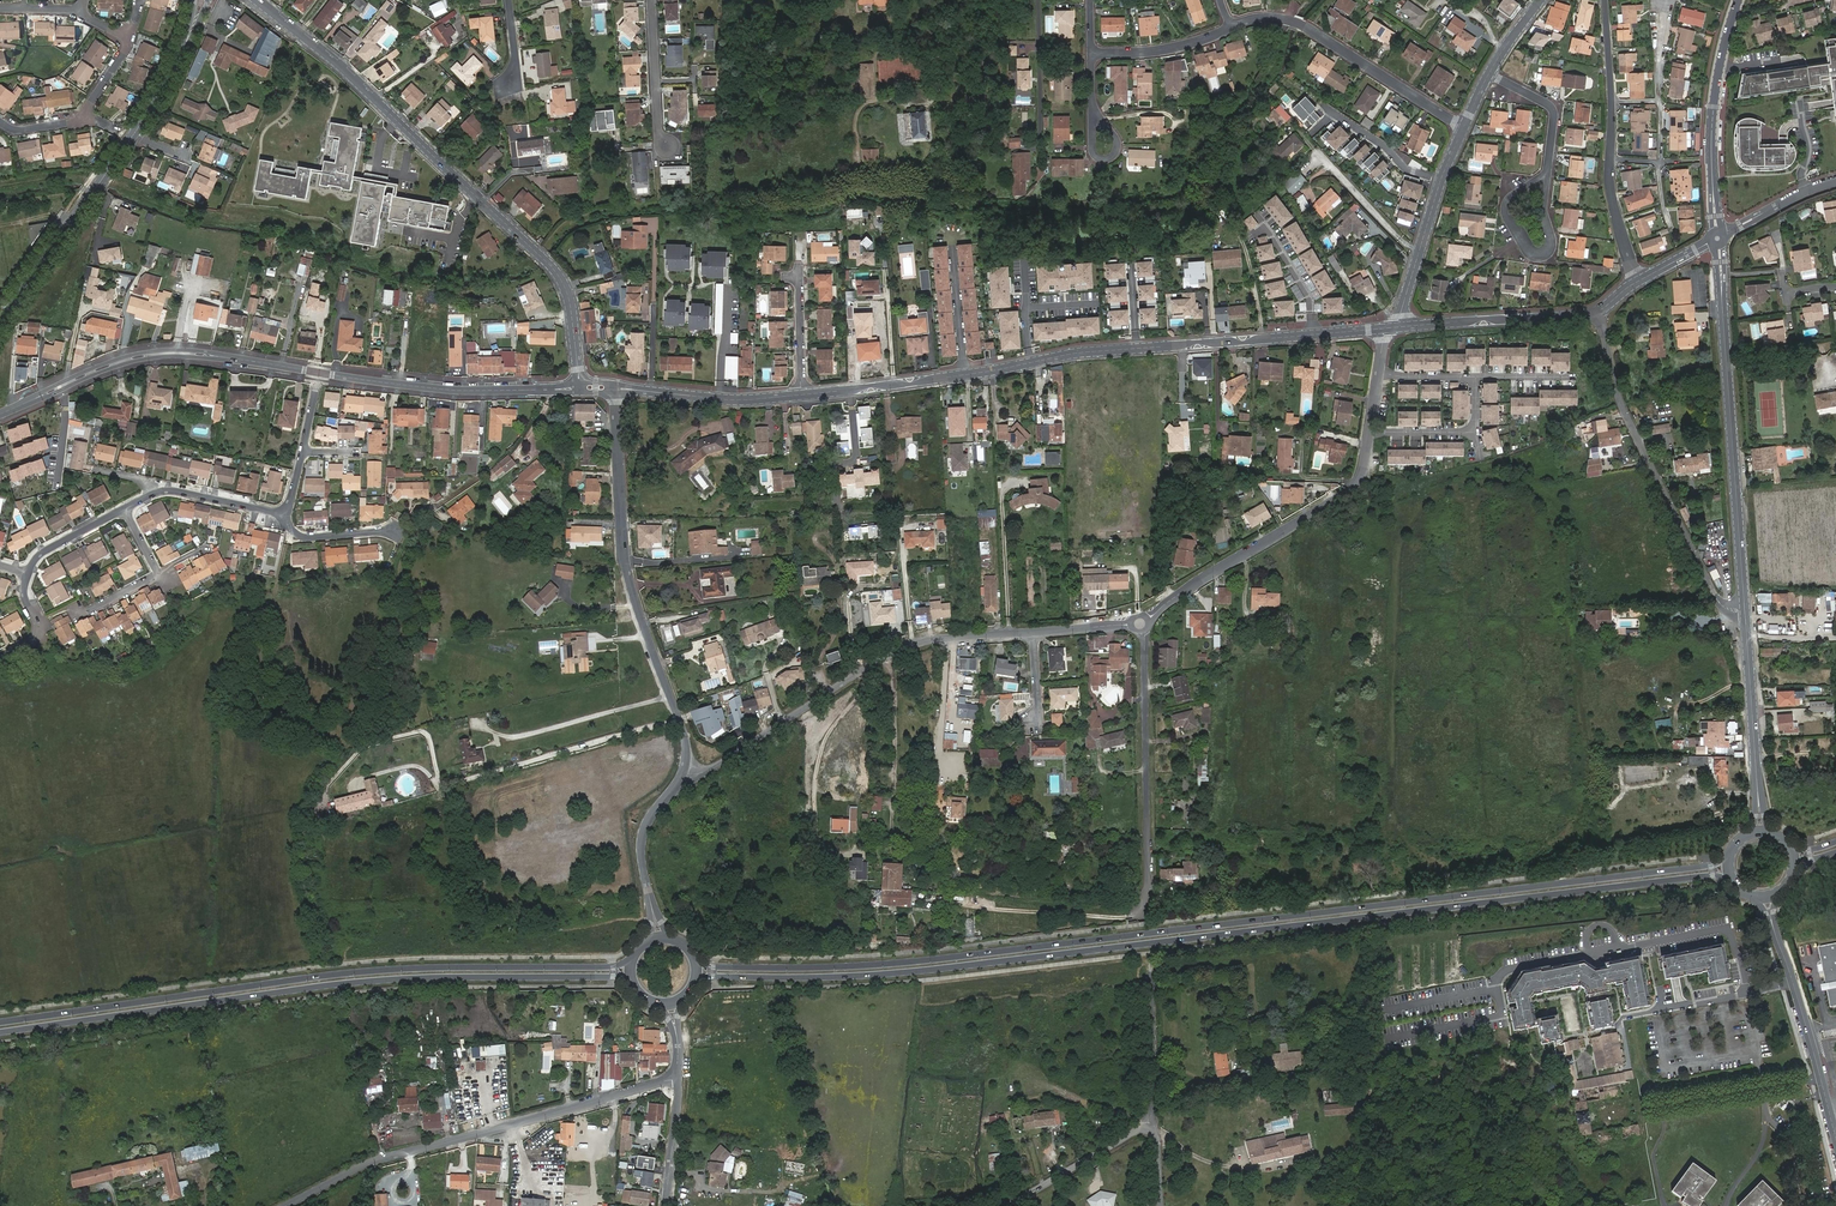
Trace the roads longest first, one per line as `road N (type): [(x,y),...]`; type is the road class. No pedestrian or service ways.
road 1 (secondary): [(692,988),(712,978),(888,973),(1730,878)]
road 2 (secondary): [(1729,852),(1709,865),(1666,871),(883,964),(695,961)]
road 3 (secondary): [(0,1033),(344,983),(630,982)]
road 4 (secondary): [(629,964),(364,971),(0,1023)]
road 5 (tertiary): [(801,395),(1074,353),(1385,328)]
road 6 (tertiary): [(583,388),(569,294),(556,272),(259,0)]
road 7 (unclassified): [(285,1205),(386,1157),(679,1077)]
road 8 (residential): [(684,776),(687,745),(623,562),(615,389)]
road 9 (residential): [(684,776),(711,770),(899,649),(1031,631)]
road 10 (secondary): [(1746,620),(1718,246)]
road 11 (unclassified): [(1599,310),(1618,398),(1710,583),(1746,620)]
road 12 (tertiary): [(0,324),(137,130),(184,49)]
road 13 (residential): [(1145,621),(1349,492),(1365,468),(1372,432)]
road 14 (residential): [(1140,916),(1149,896),(1145,621)]
road 15 (tertiary): [(583,388),(463,391),(320,373)]
road 16 (residential): [(1463,127),(1304,26),(1270,17),(1231,28)]
road 17 (secondary): [(1835,1155),(1771,923)]
road 18 (secondary): [(1717,231),(1714,101),(1738,0)]
road 19 (tertiary): [(230,358),(137,354),(21,405)]
road 20 (tertiary): [(21,405),(140,360),(230,358)]
road 21 (track): [(881,661),(893,674),(895,715),(890,865)]
road 22 (tertiary): [(1397,327),(1599,310)]
road 23 (tertiary): [(615,389),(719,399),(801,395)]
road 24 (residential): [(660,938),(641,842),(684,776)]
road 25 (secondary): [(1758,795),(1746,620)]
road 26 (unclassified): [(1005,1205),(1150,1125)]
road 27 (residential): [(126,510),(165,490),(284,511)]
road 28 (residential): [(1547,173),(1548,253),(1531,252),(1506,213),(1508,198)]
road 29 (unclassified): [(1150,1125),(1150,972)]
road 30 (residential): [(651,0),(658,134),(667,147)]
road 31 (residential): [(1231,28),(1182,46),(1092,54)]
road 32 (residential): [(1418,257),(1319,155)]
road 33 (residential): [(1418,257),(1463,127)]
road 34 (residential): [(1489,74),(1553,109),(1547,173)]
road 35 (residential): [(801,395),(799,266)]
road 36 (unclassified): [(679,1077),(665,1205)]
road 37 (track): [(861,673),(864,695),(826,736),(816,784)]
road 38 (residential): [(396,531),(305,537),(286,523),(284,511)]
road 39 (residential): [(1638,281),(1610,191),(1610,159)]
road 40 (residential): [(1723,234),(1835,181)]

